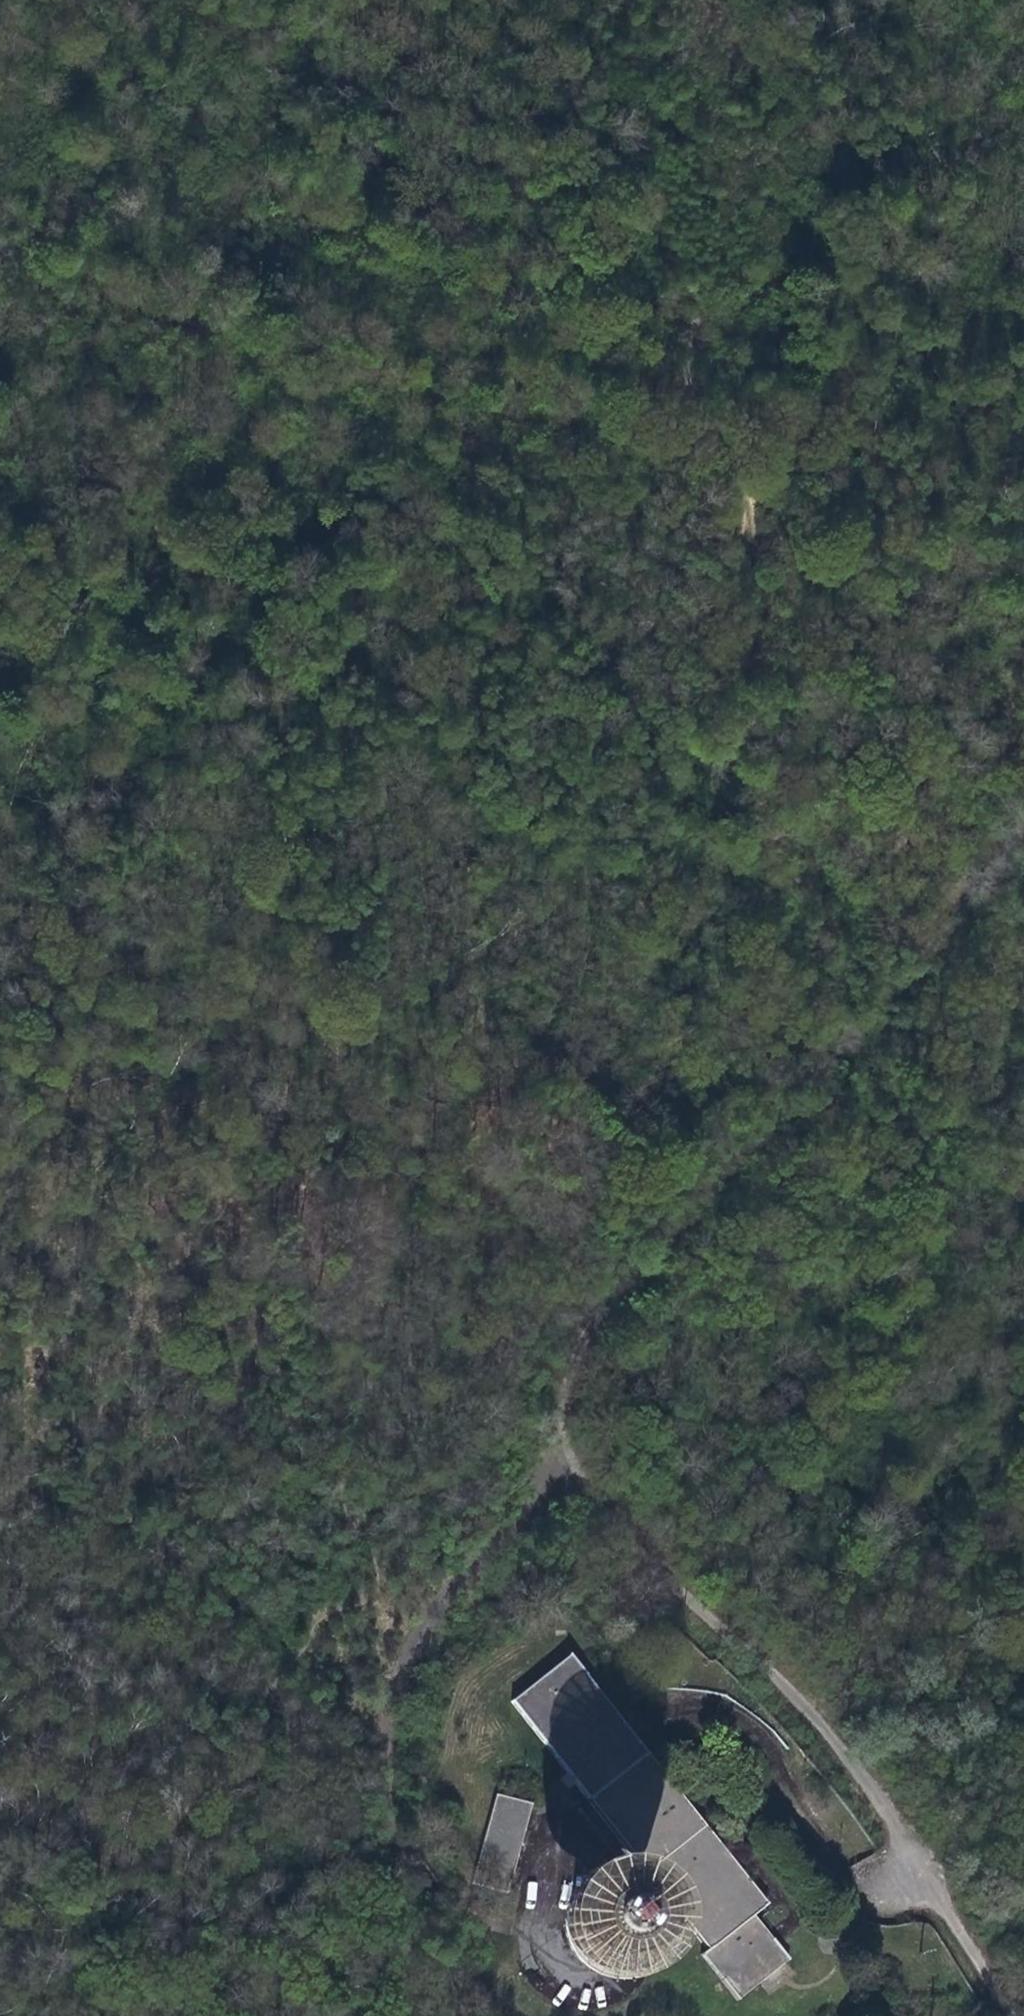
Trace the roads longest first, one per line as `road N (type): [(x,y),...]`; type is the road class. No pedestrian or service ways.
road 1 (unclassified): [(1023,822),(1000,870),(574,1328),(552,1472)]
road 2 (unclassified): [(552,1472),(667,1556),(914,1879)]
road 3 (unclassified): [(552,1472),(451,1578),(384,1672),(384,1803),(420,1841)]
road 4 (unclassified): [(914,1879),(1000,2015)]

